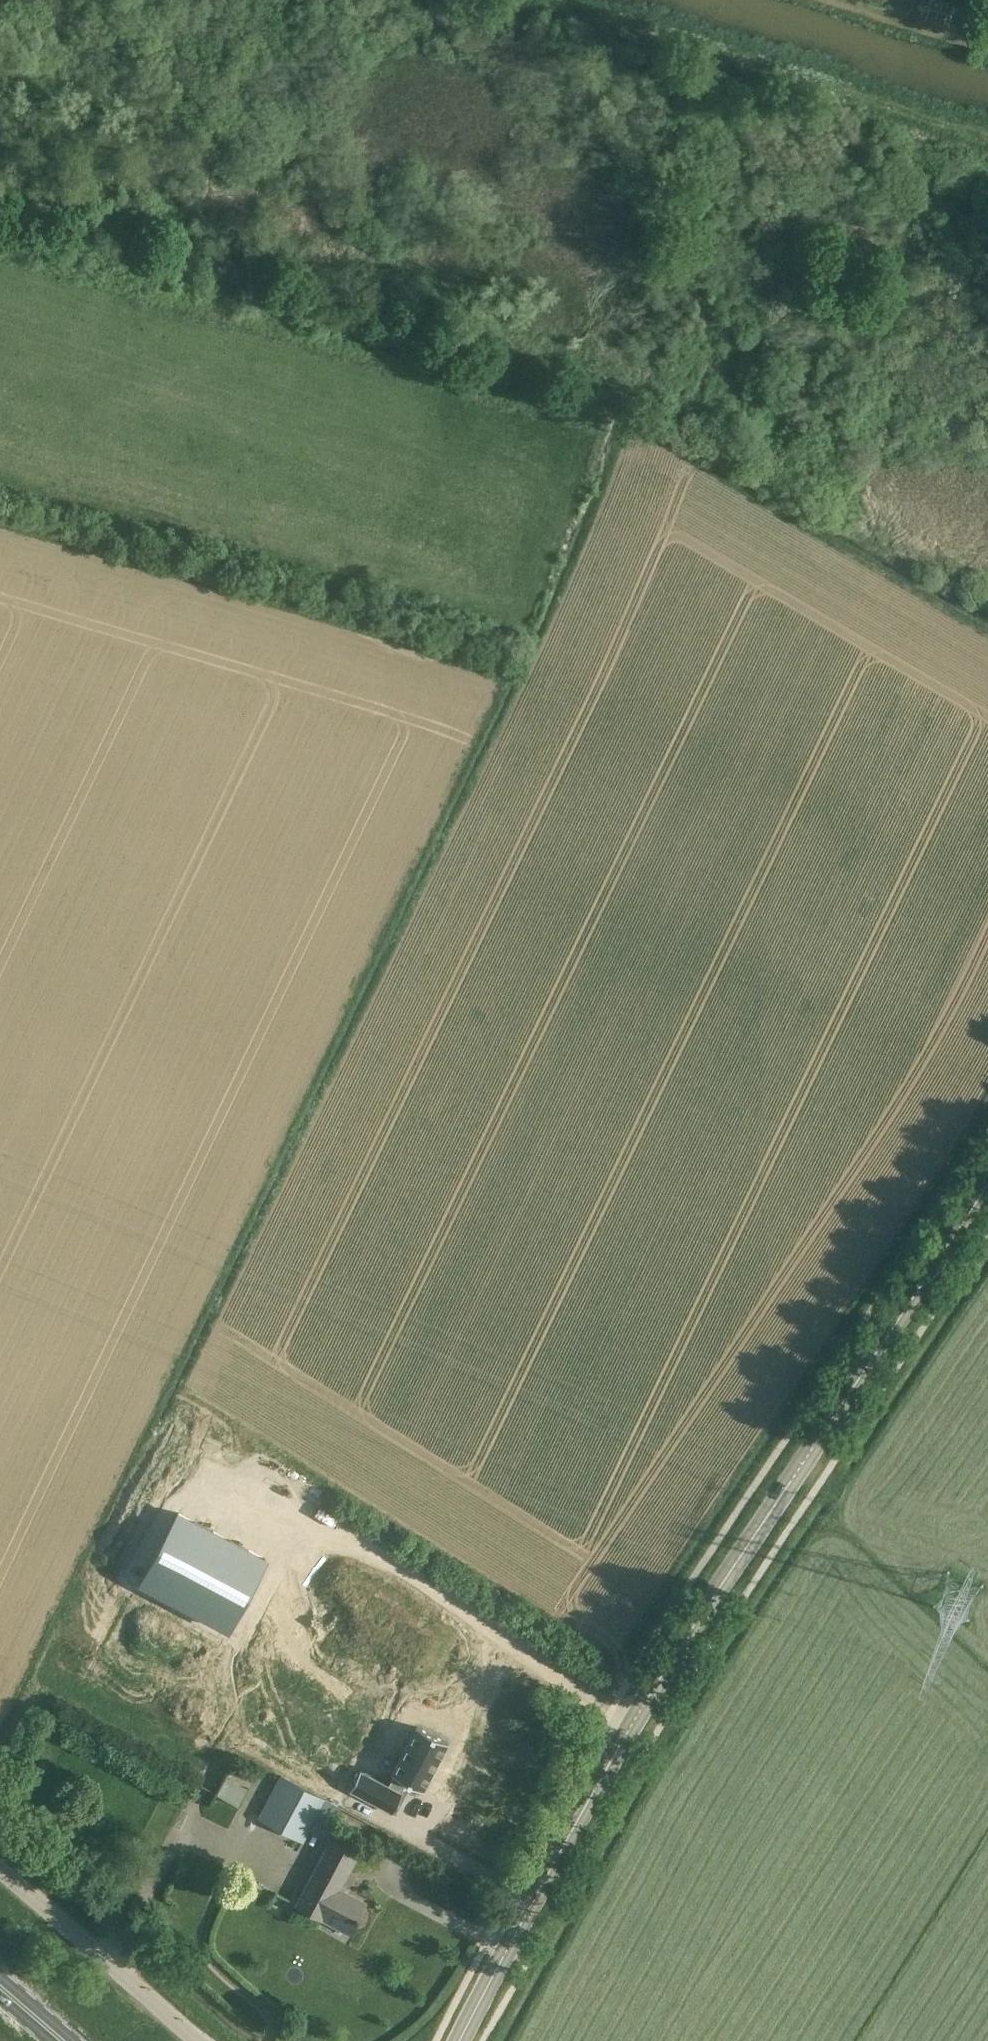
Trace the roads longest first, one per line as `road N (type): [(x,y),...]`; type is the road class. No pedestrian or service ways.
road 1 (tertiary): [(464,2040),(613,1753),(987,1187)]
road 2 (unclassified): [(195,2040),(0,1867)]

